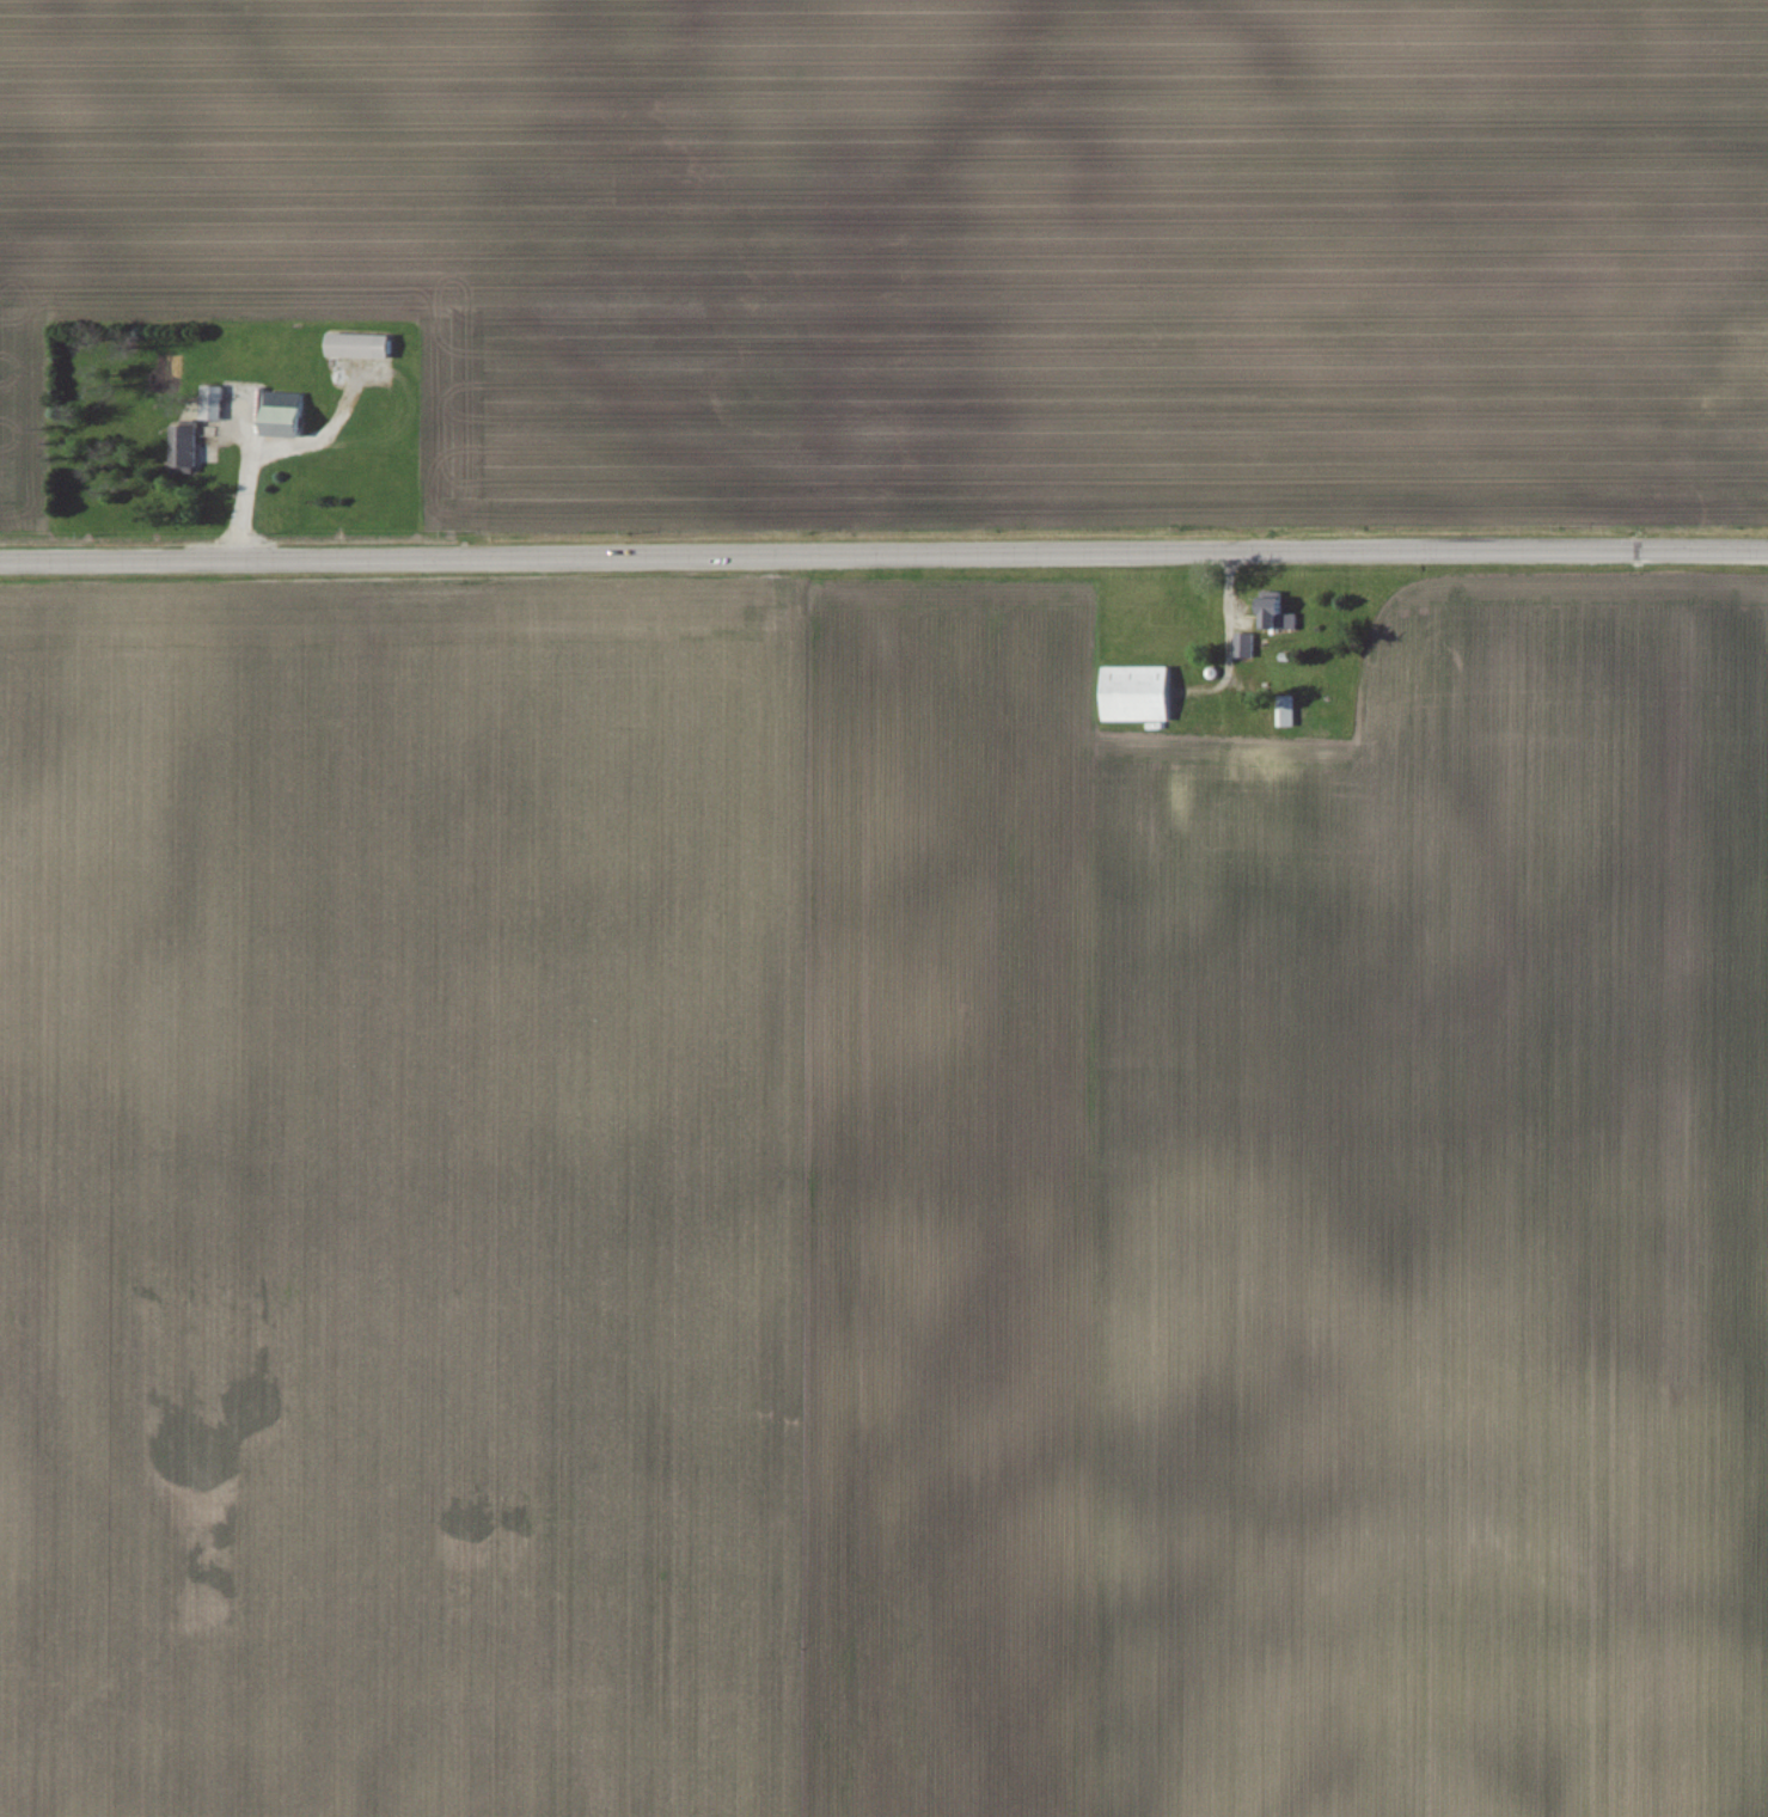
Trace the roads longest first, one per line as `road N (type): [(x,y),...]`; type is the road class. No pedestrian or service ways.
road 1 (secondary): [(1767,549),(1319,540),(0,556)]

